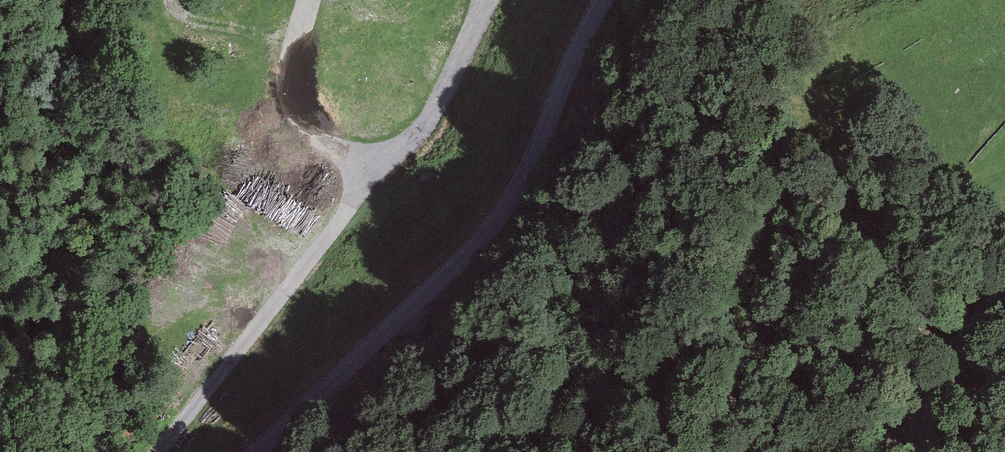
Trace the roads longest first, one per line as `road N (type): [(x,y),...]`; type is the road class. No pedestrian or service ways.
road 1 (unclassified): [(257,451),(498,218),(602,0)]
road 2 (unclassified): [(1004,286),(965,324),(934,374),(917,451)]
road 3 (track): [(291,60),(197,40),(170,0)]

